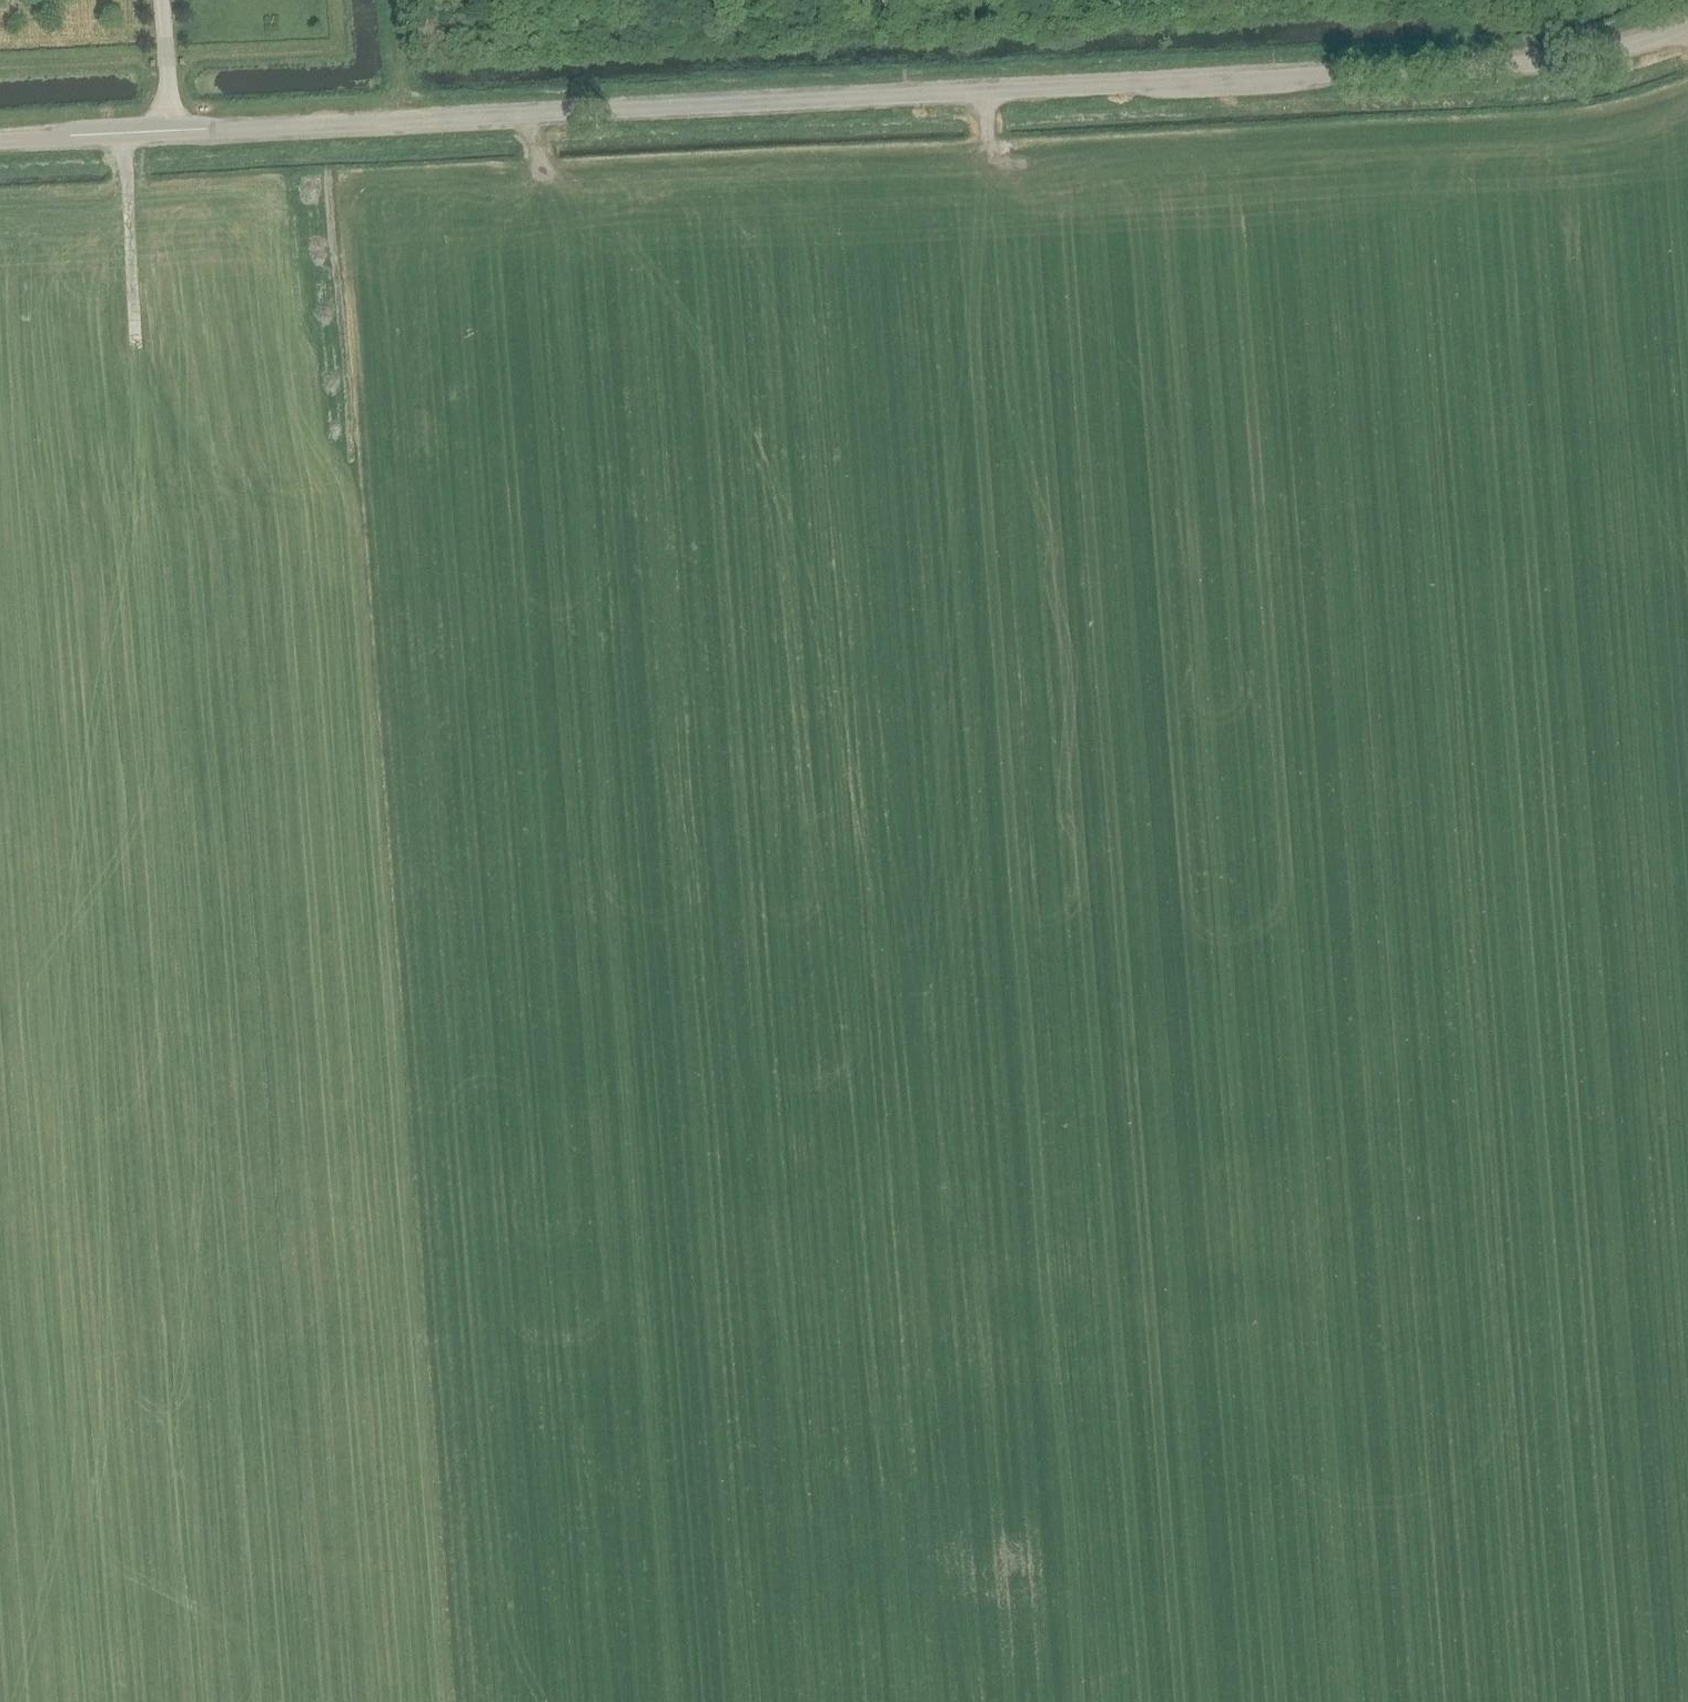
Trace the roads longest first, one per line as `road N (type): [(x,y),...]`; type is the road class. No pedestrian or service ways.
road 1 (unclassified): [(0,145),(1510,70),(1627,49),(1687,24)]

